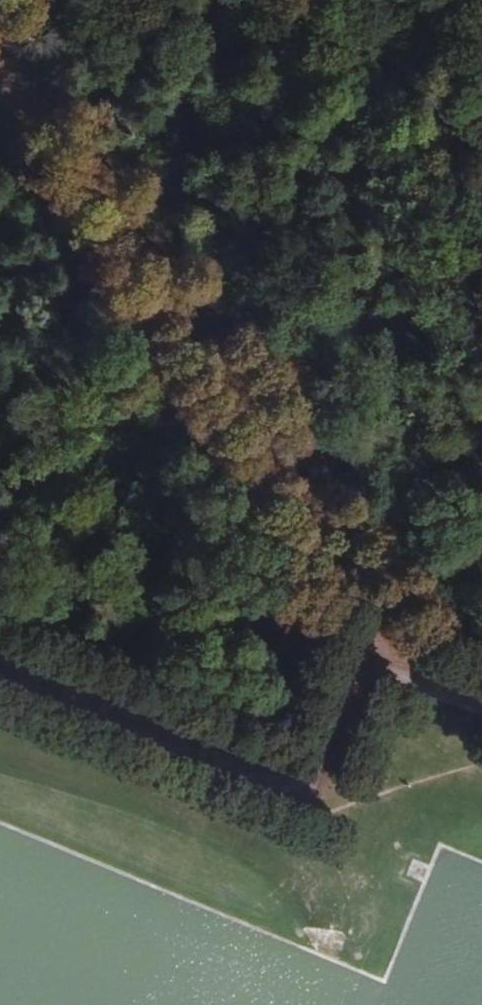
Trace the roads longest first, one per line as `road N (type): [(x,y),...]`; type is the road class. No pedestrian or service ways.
road 1 (track): [(481,710),(354,656),(296,796),(0,673)]
road 2 (track): [(125,281),(354,656)]
road 3 (track): [(0,75),(102,240)]

